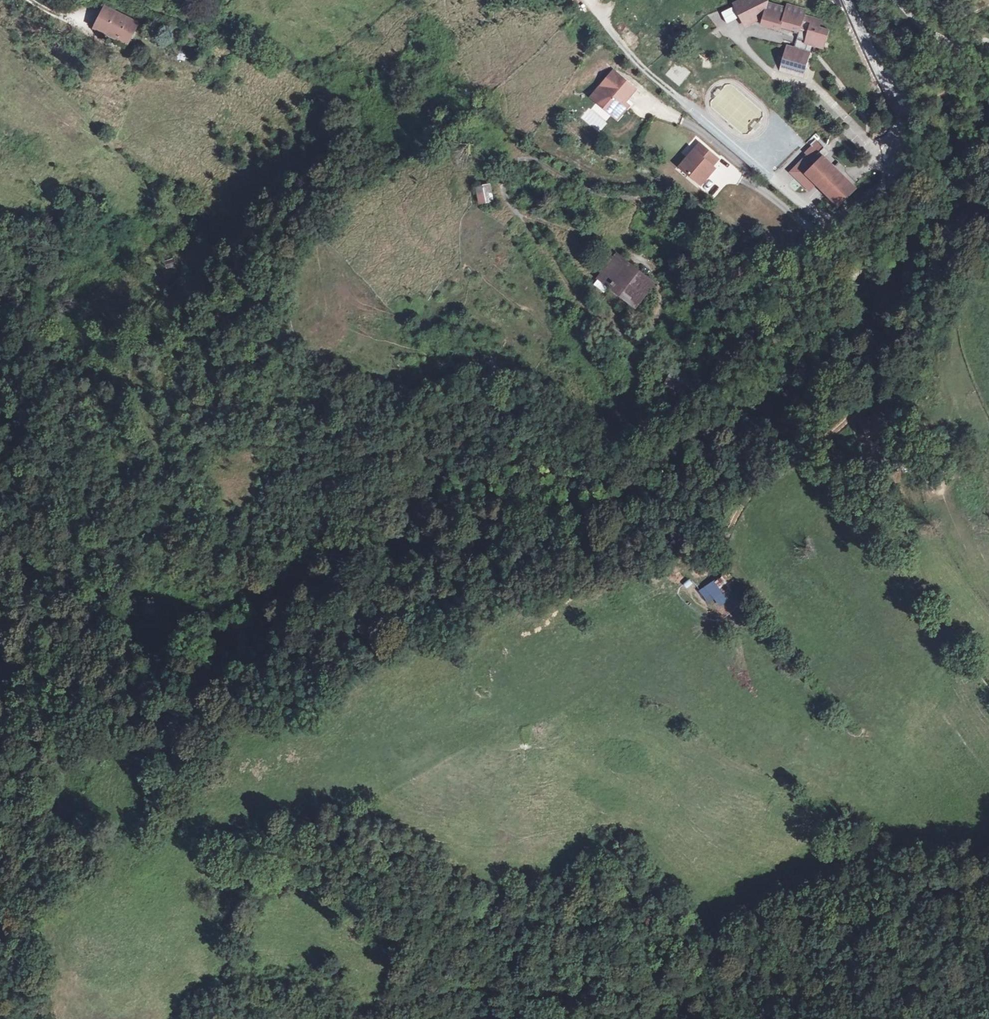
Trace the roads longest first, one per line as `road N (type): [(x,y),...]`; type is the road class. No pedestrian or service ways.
road 1 (track): [(708,553),(744,504),(833,435),(883,378),(903,318),(904,260),(887,248),(792,278),(780,267),(788,247)]
road 2 (residential): [(848,0),(901,119),(896,153),(886,179),(847,219),(788,247)]

